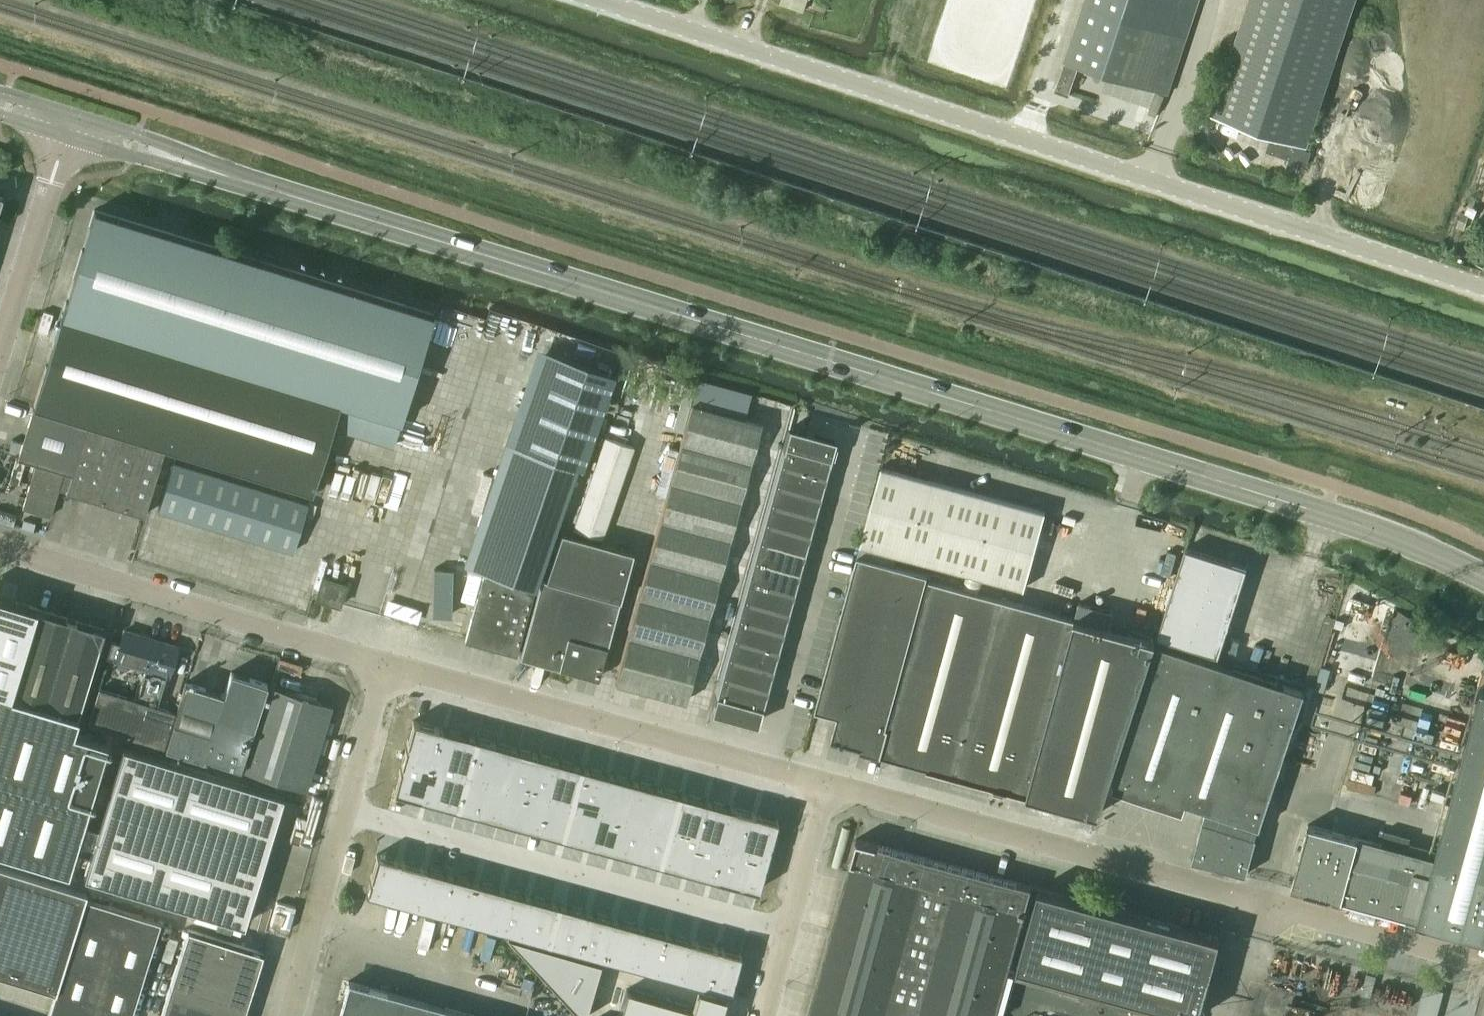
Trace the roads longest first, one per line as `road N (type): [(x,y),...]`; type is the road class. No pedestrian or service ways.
road 1 (secondary): [(1483,578),(1377,530),(70,124)]
road 2 (tertiary): [(1483,286),(603,0)]
road 3 (unclassified): [(1483,968),(829,786)]
road 4 (unclassified): [(829,786),(385,668)]
road 5 (unclassified): [(385,668),(0,549)]
road 6 (unclassified): [(292,1015),(385,668)]
road 7 (unclassified): [(0,352),(70,124)]
road 8 (unclassified): [(766,1015),(829,786)]

